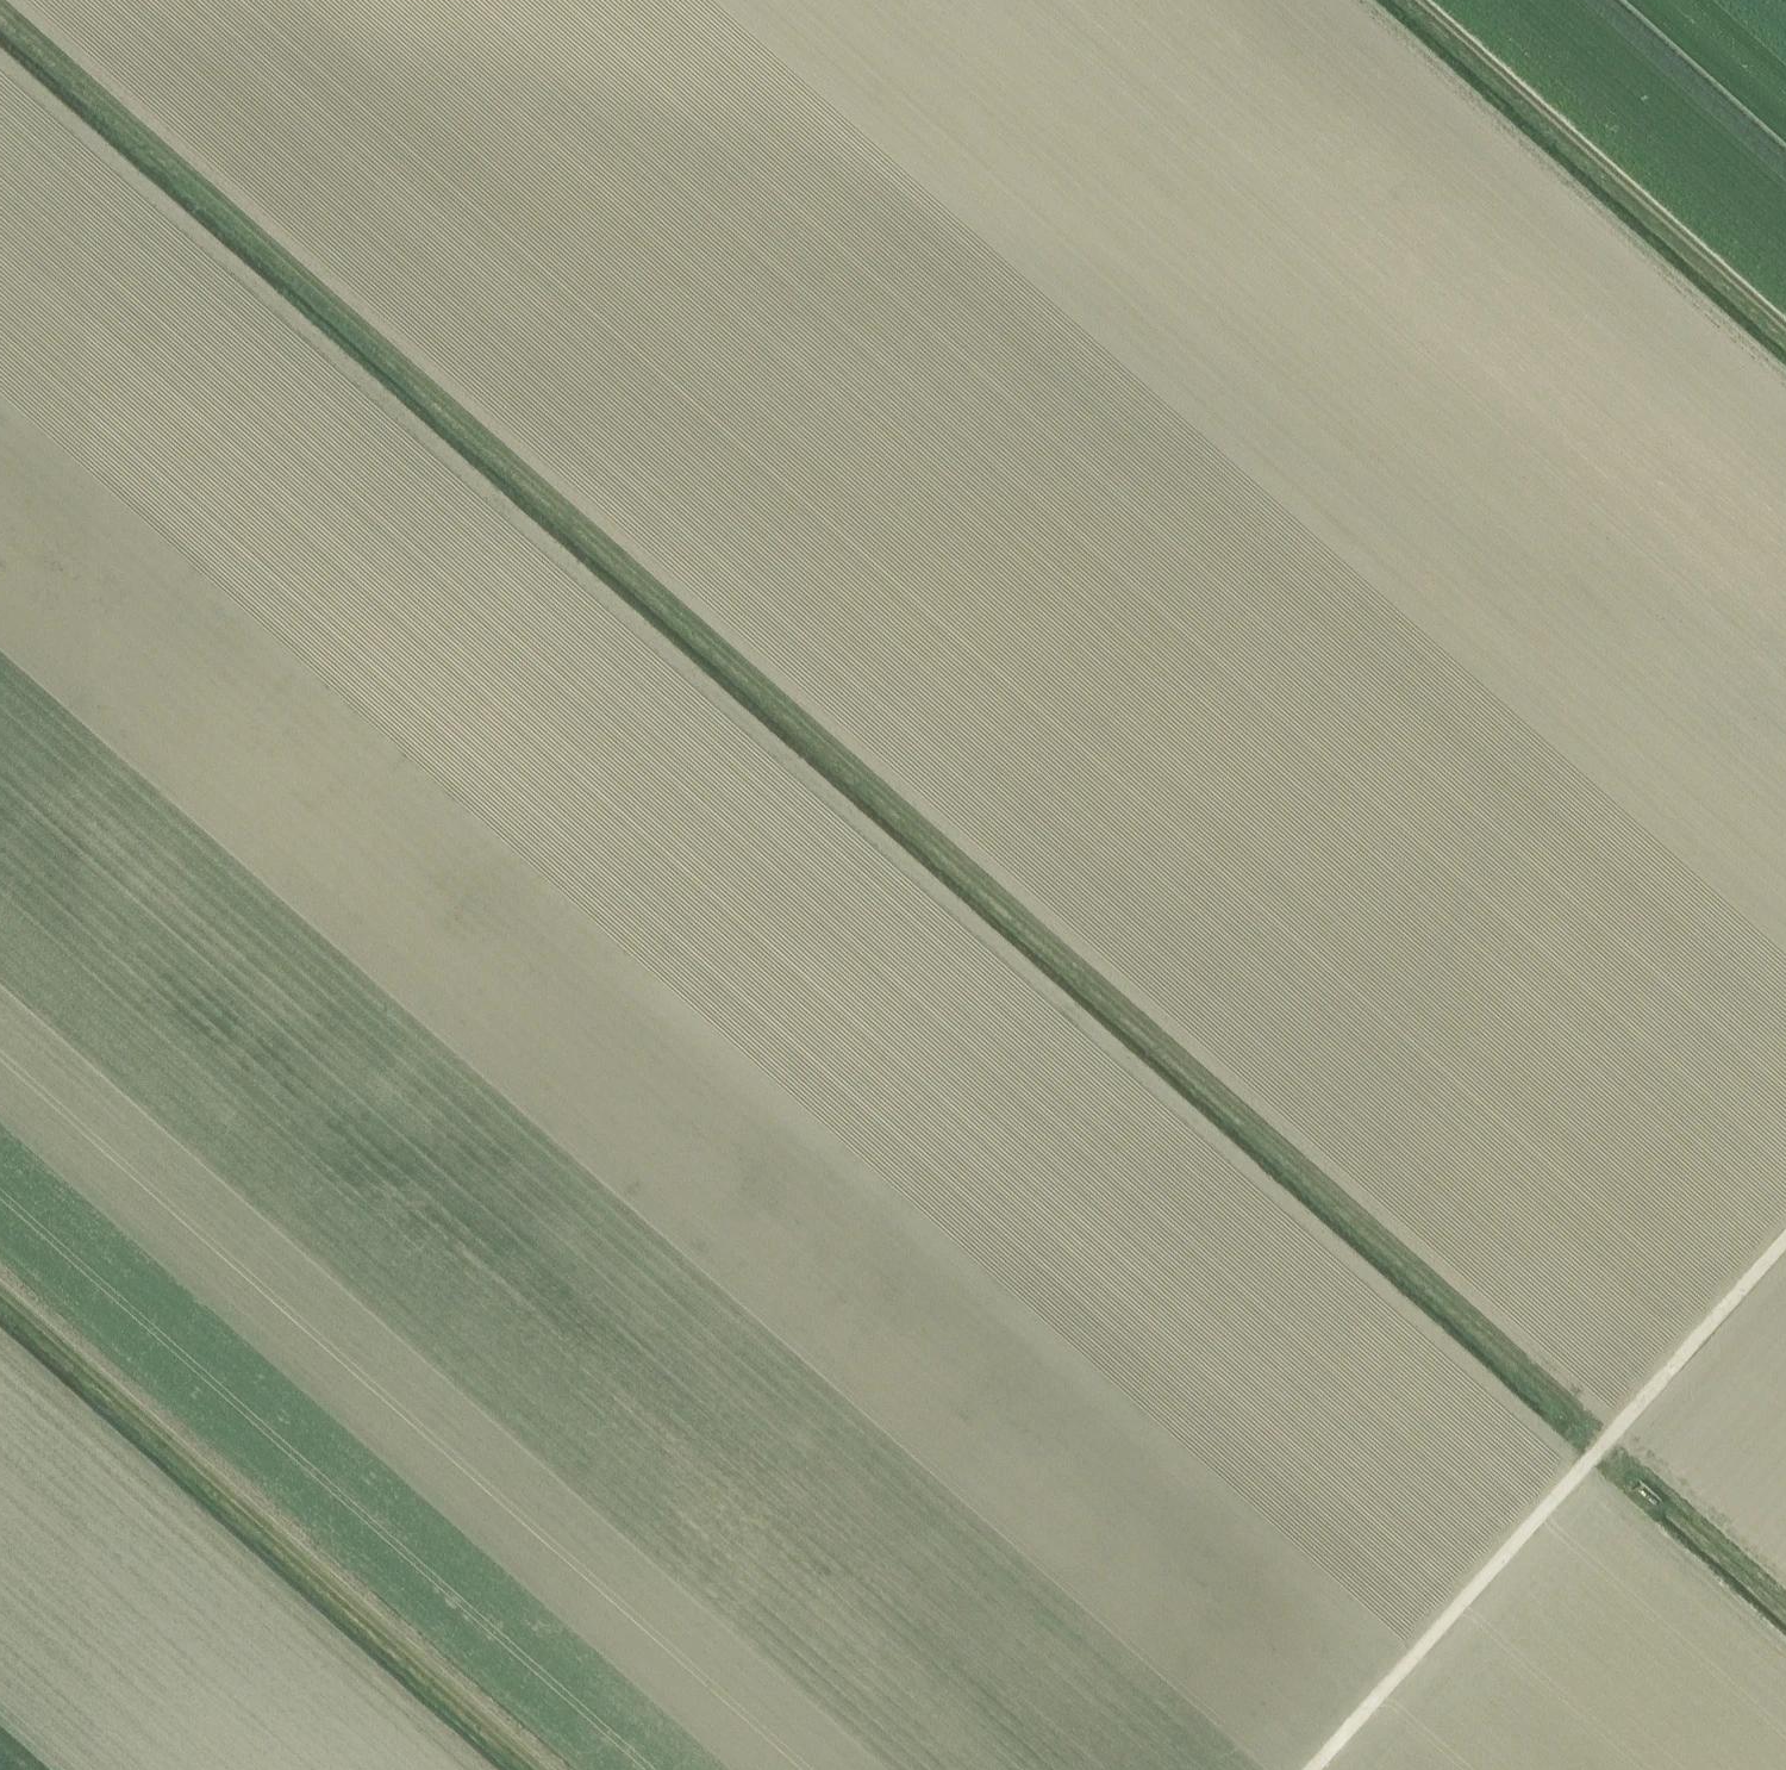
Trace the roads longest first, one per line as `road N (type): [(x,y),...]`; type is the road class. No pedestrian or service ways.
road 1 (track): [(1606,1441),(1313,1769)]
road 2 (track): [(1785,1238),(1606,1441)]

